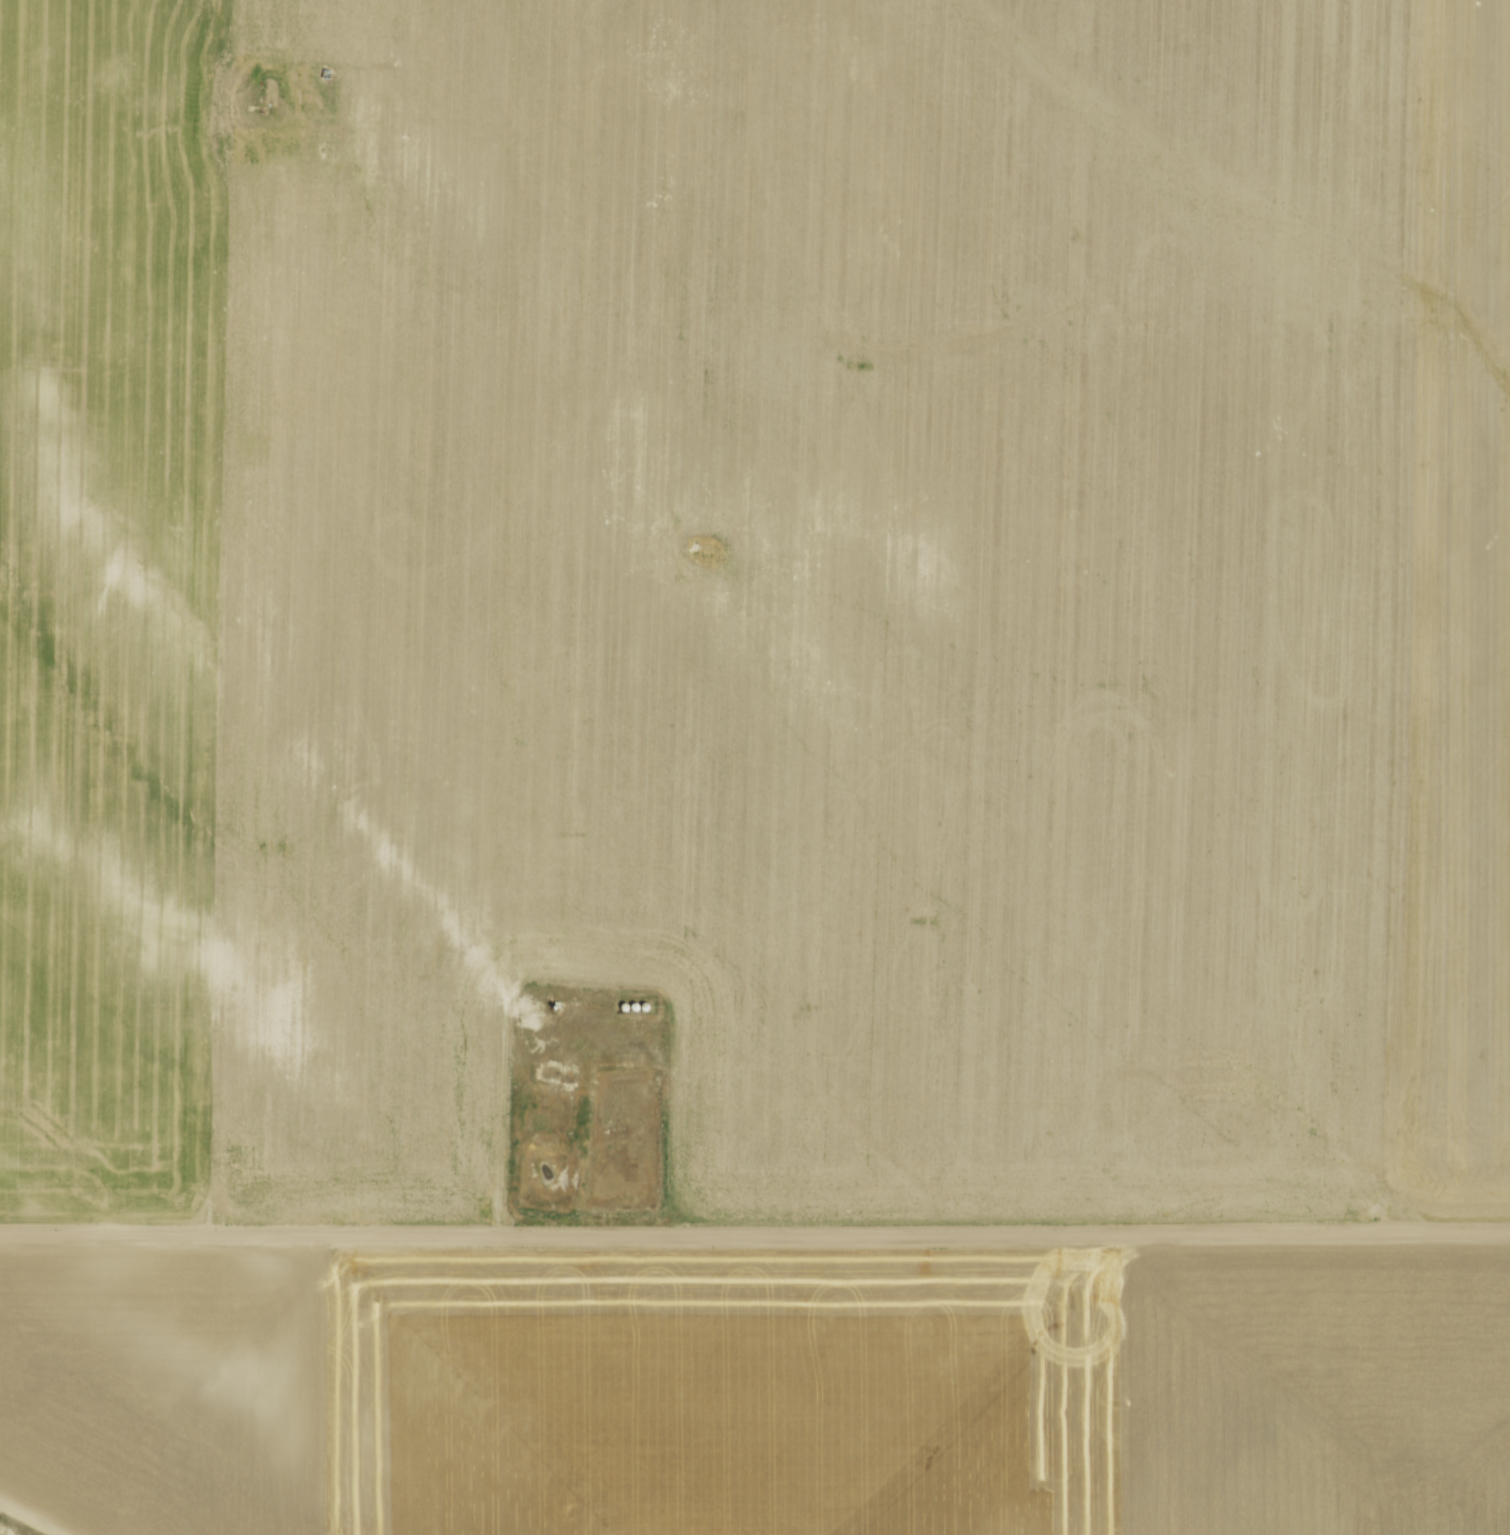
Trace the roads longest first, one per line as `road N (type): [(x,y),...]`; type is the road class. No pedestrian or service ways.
road 1 (tertiary): [(1509,1233),(0,1238)]

